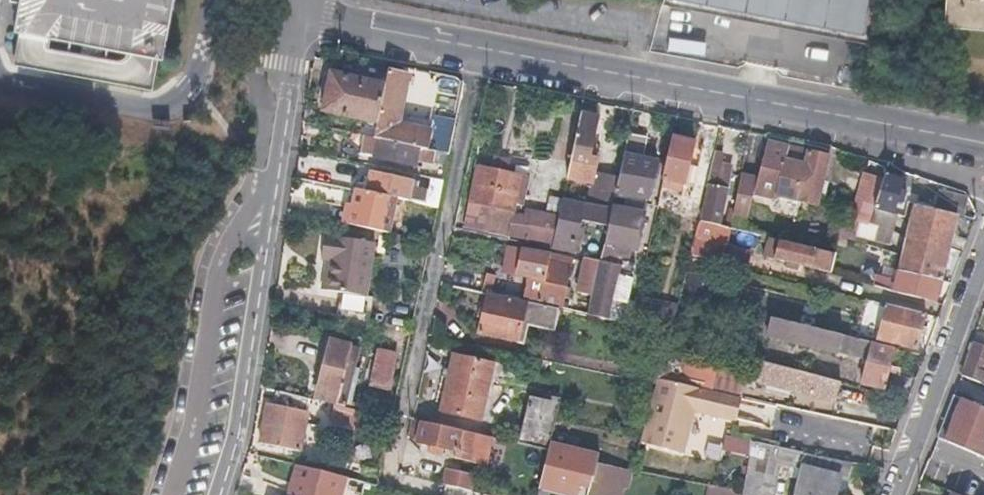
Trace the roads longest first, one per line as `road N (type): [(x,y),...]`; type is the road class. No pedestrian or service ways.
road 1 (residential): [(484,56),(983,145)]
road 2 (residential): [(484,56),(388,472)]
road 3 (residential): [(276,170),(219,268),(194,427),(172,494)]
road 4 (tertiary): [(214,494),(242,383),(276,170)]
road 5 (residential): [(895,494),(983,249)]
road 6 (residential): [(290,17),(484,56)]
road 7 (tertiary): [(276,170),(290,17)]

